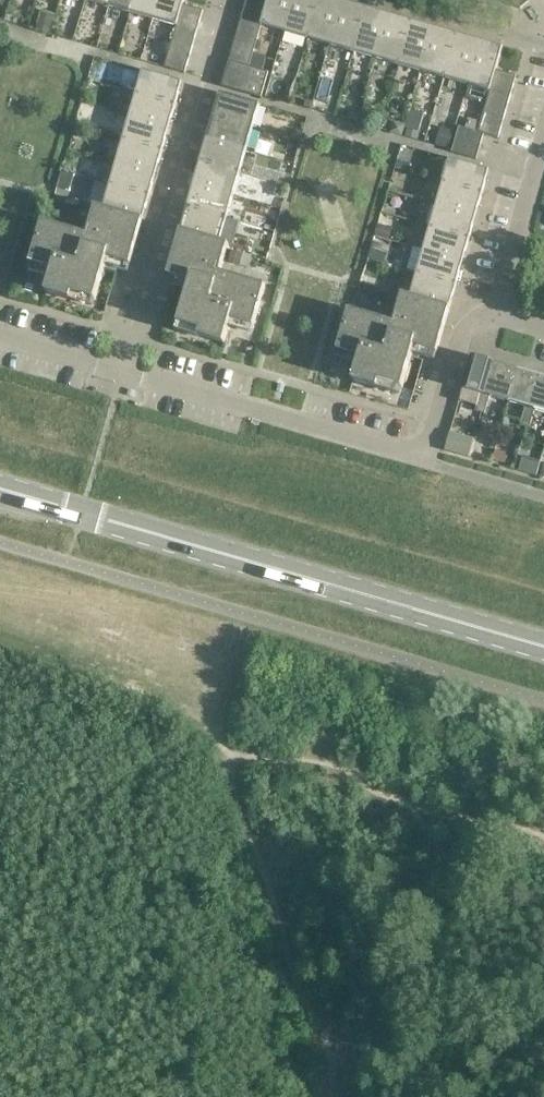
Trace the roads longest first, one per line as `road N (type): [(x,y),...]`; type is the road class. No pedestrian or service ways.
road 1 (residential): [(490,313),(464,334),(430,442),(418,449),(0,332)]
road 2 (tertiary): [(543,648),(0,490)]
road 3 (residential): [(490,313),(543,108)]

